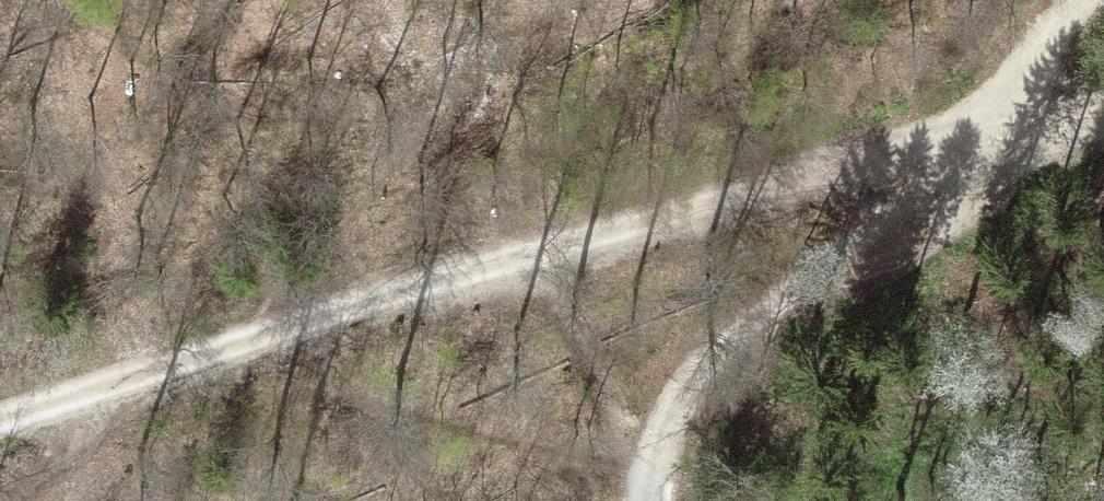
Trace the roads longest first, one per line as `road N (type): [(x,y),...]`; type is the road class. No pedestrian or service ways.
road 1 (track): [(1103,120),(962,147),(518,264),(0,411)]
road 2 (track): [(651,500),(684,391),(1078,46),(1103,7)]
road 3 (track): [(623,500),(362,402),(163,363)]

